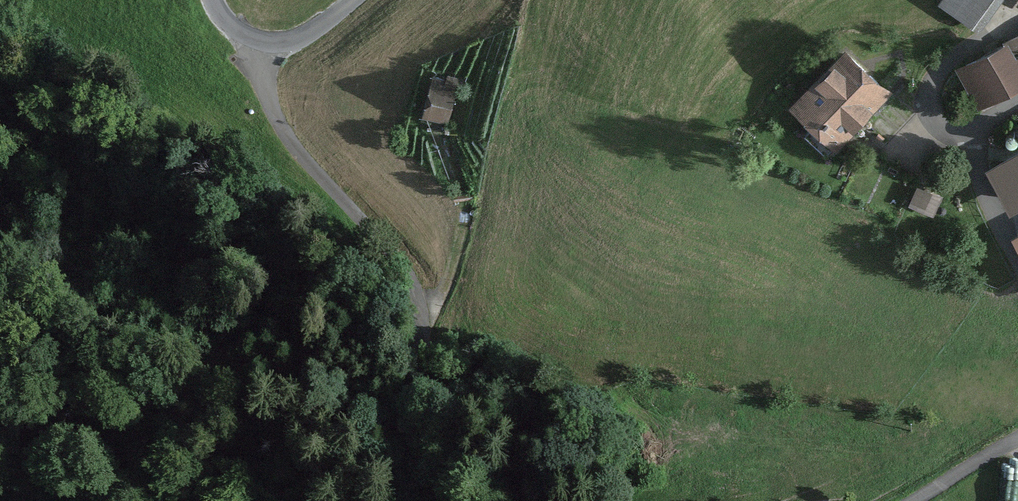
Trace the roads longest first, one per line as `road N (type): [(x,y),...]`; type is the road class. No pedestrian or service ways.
road 1 (track): [(269,43),(266,86),(279,121),(418,300),(411,440)]
road 2 (track): [(1017,109),(975,131),(940,120),(930,101),(943,67),(1017,18)]
road 3 (tertiary): [(213,0),(234,29),(269,43),(308,34),(353,0)]
road 4 (track): [(975,131),(984,187),(1017,259)]
road 5 (track): [(1017,437),(914,500)]

